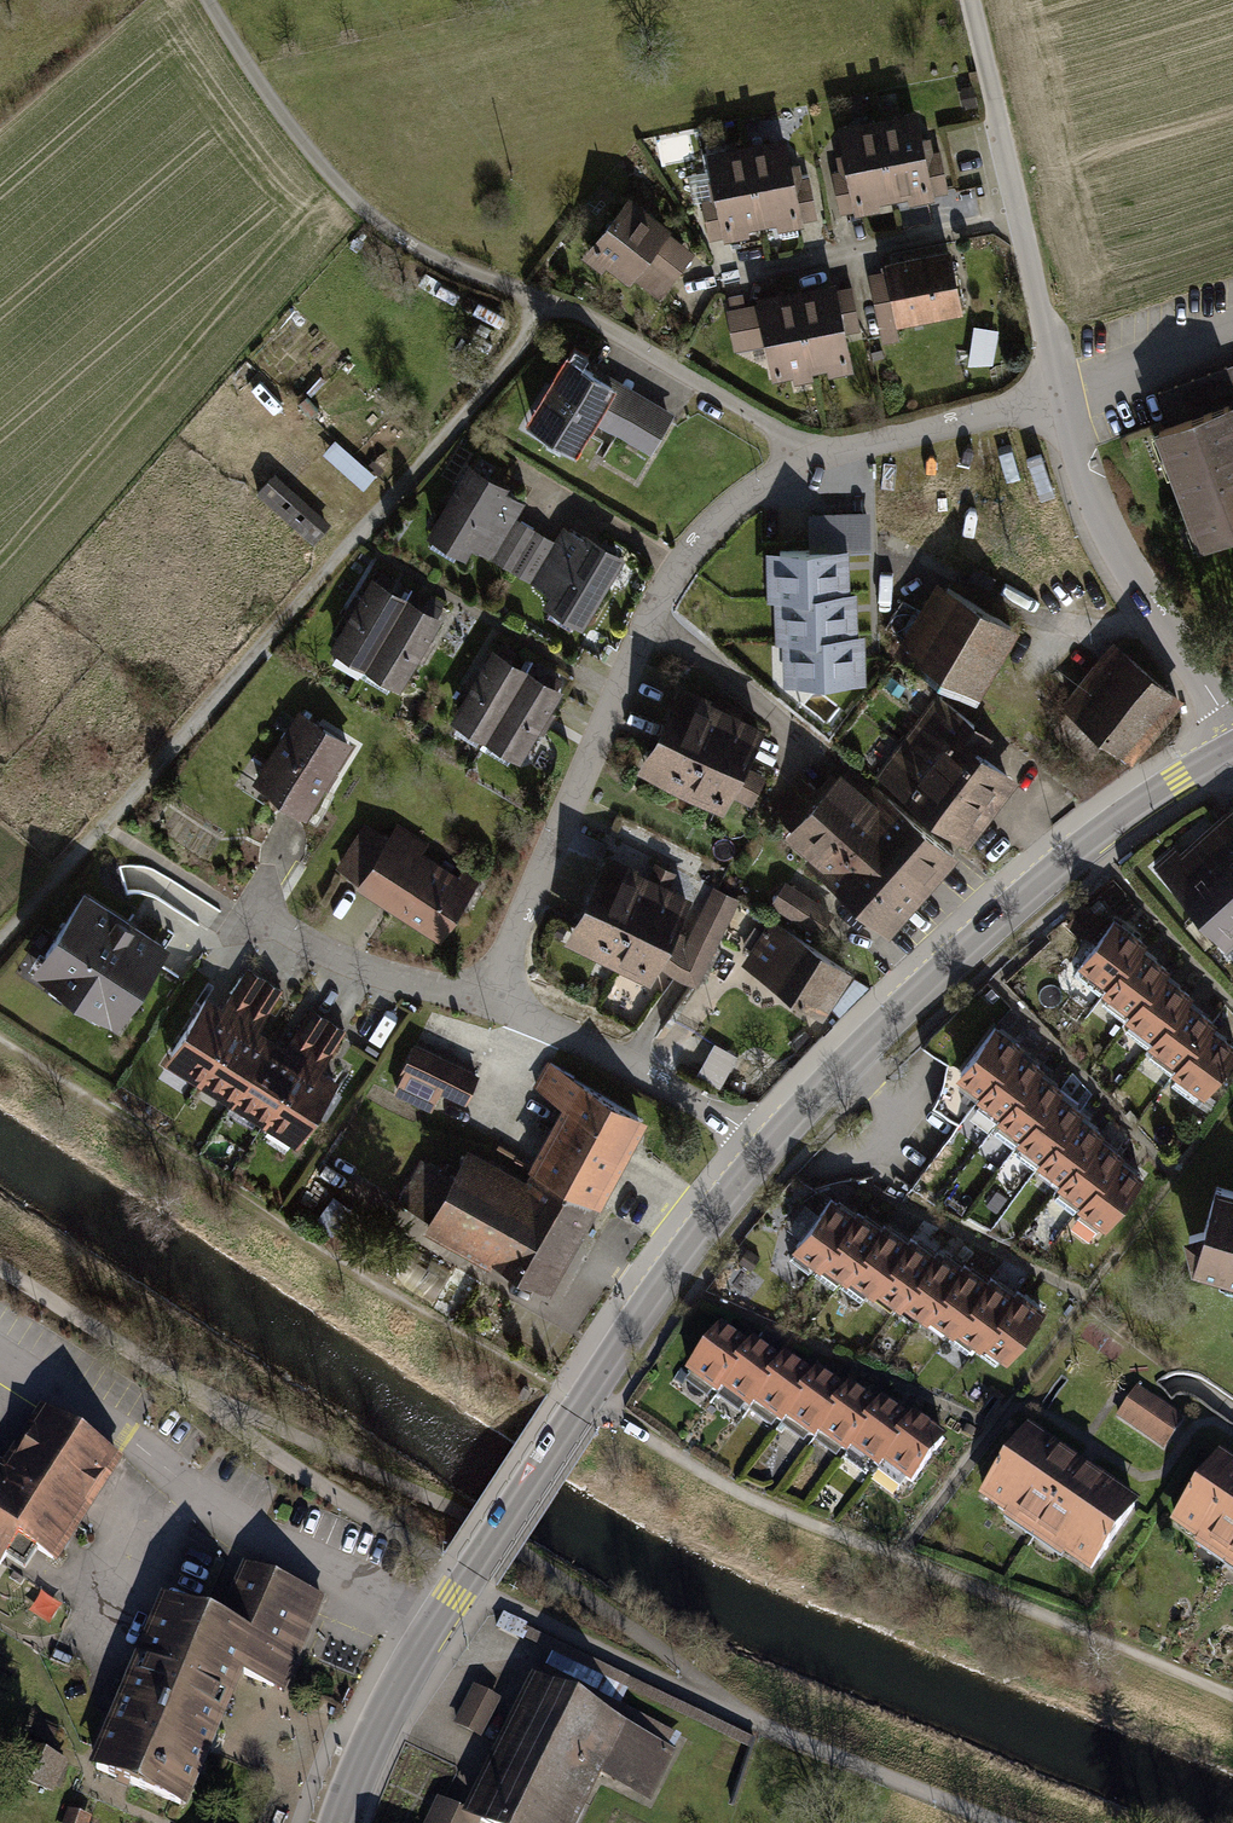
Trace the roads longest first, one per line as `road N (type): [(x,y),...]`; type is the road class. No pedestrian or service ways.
road 1 (track): [(545,302),(511,363),(461,423),(0,941)]
road 2 (tertiary): [(766,1149),(667,1278),(434,1629),(358,1763),(337,1822)]
road 3 (track): [(583,1401),(754,1501),(1232,1697)]
road 4 (residential): [(800,458),(711,522),(680,558),(489,998)]
road 5 (tertiary): [(1232,748),(1022,888),(903,994),(766,1149)]
road 6 (track): [(545,302),(444,268),(356,210),(198,0)]
road 7 (residential): [(1063,394),(1105,527),(1232,727)]
road 8 (residential): [(988,66),(1063,394)]
road 9 (residential): [(766,1149),(489,998)]
road 10 (residential): [(545,302),(585,315),(786,436),(800,458)]
road 11 (track): [(431,1582),(201,1395)]
road 12 (track): [(738,1713),(485,1597),(478,1608)]
road 13 (track): [(988,1822),(738,1713)]
road 14 (residential): [(1063,394),(800,458)]
road 15 (residential): [(489,998),(345,966),(256,915)]
road 16 (track): [(0,1266),(201,1395)]

